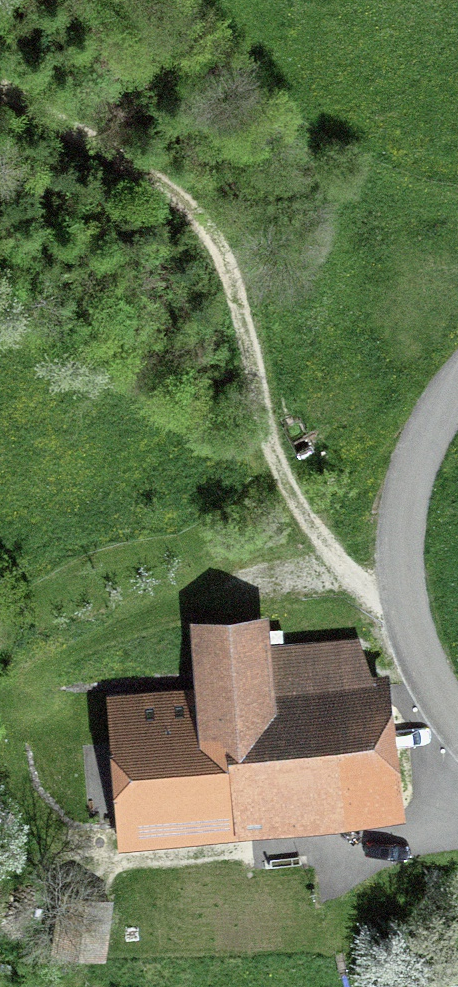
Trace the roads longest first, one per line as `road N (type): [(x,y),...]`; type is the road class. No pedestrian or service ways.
road 1 (track): [(0,81),(195,206),(295,499),(341,563),(409,614)]
road 2 (unclassified): [(457,719),(409,614),(403,535),(419,455),(457,388)]

